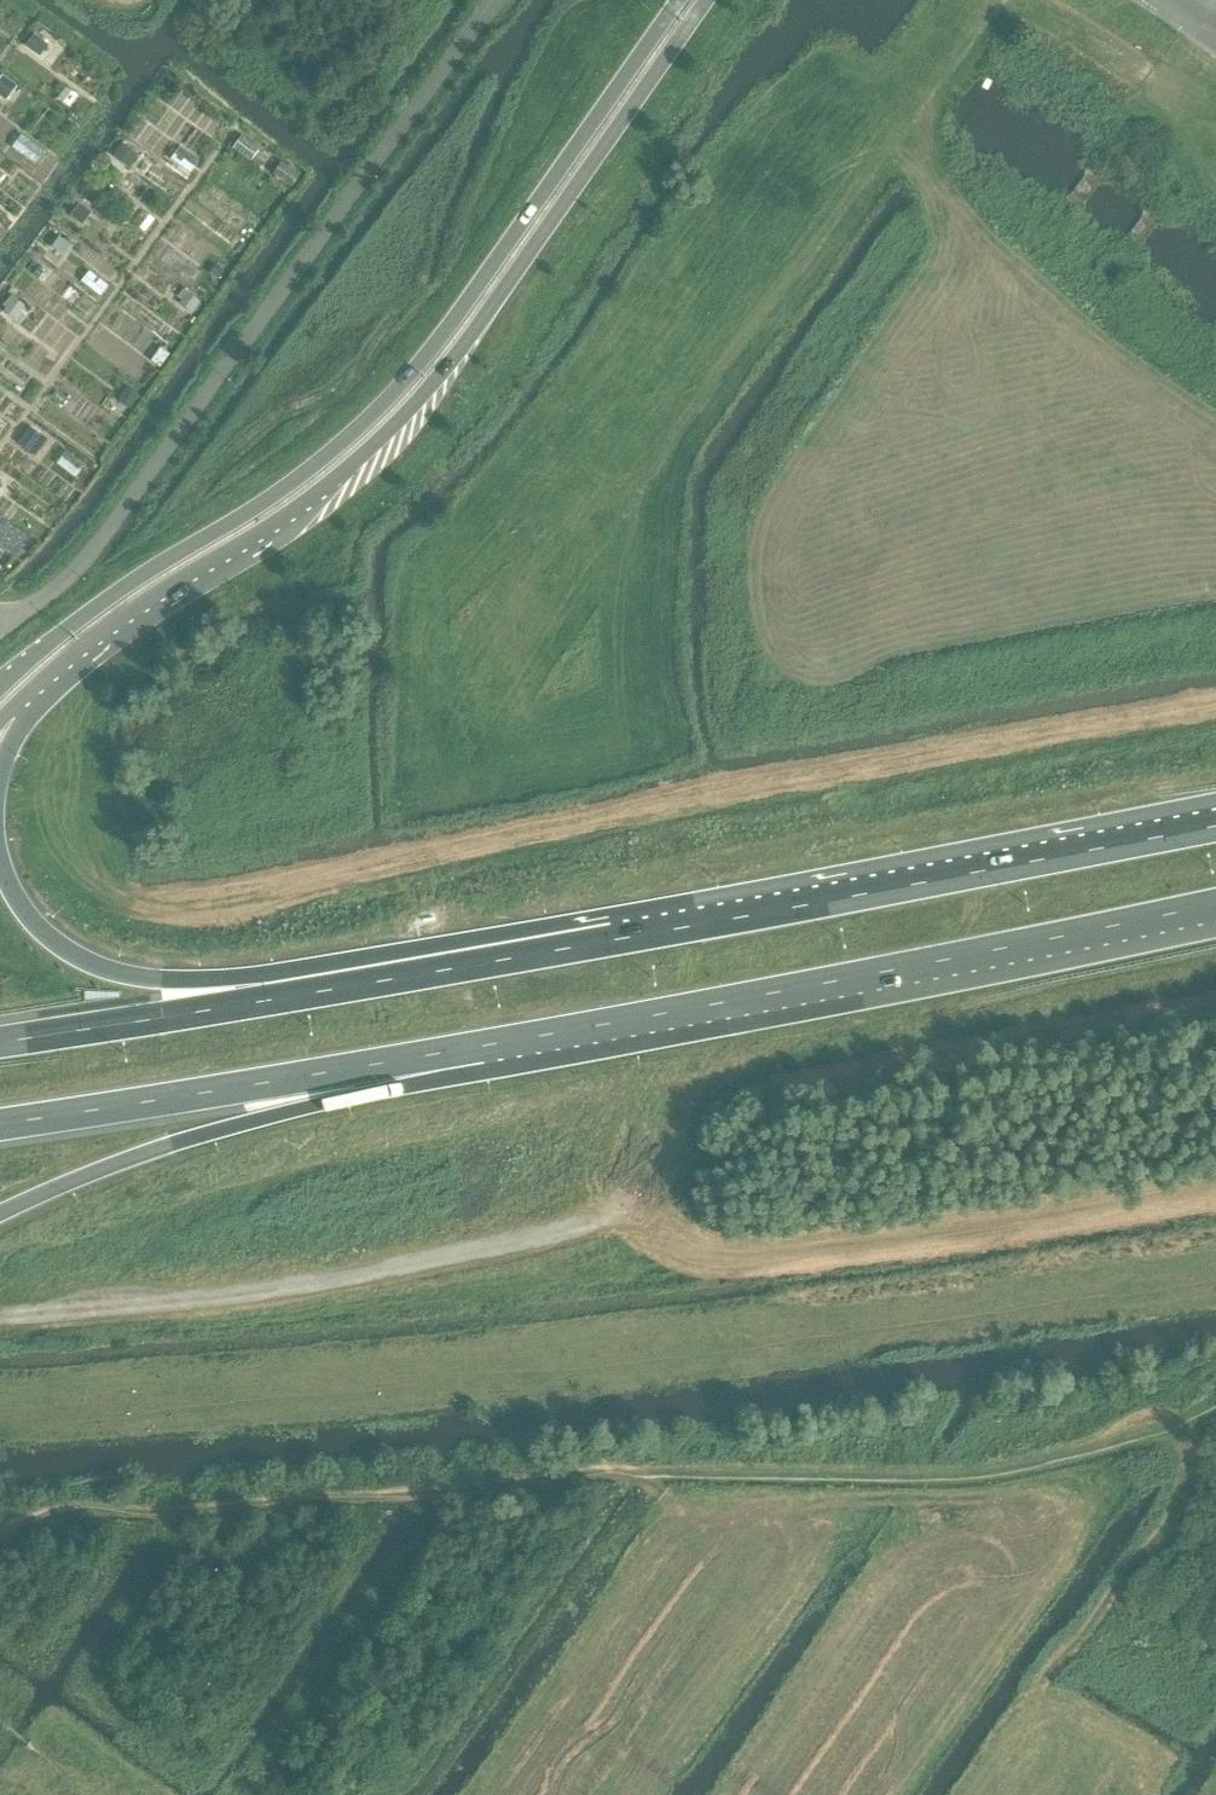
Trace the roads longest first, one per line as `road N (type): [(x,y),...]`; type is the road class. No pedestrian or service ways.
road 1 (track): [(0,1322),(224,1300),(500,1247),(627,1209),(701,1252),(735,1256),(925,1238),(1215,1185)]
road 2 (secondary): [(19,705),(191,582),(299,518),(403,418),(524,262),(705,0)]
road 3 (secondary): [(676,0),(502,259),(374,415),(298,480),(169,560),(0,687)]
road 4 (unclassified): [(11,621),(67,579),(495,0)]
road 5 (trunk): [(487,1047),(1215,903)]
road 6 (trunk): [(618,940),(155,981),(102,971),(51,943),(19,906),(0,865)]
road 7 (trunk): [(618,940),(0,1046)]
road 8 (trunk): [(1215,826),(618,940)]
road 9 (trunk): [(0,1217),(138,1155),(373,1090),(487,1047)]
road 10 (trunk): [(0,1120),(487,1047)]

